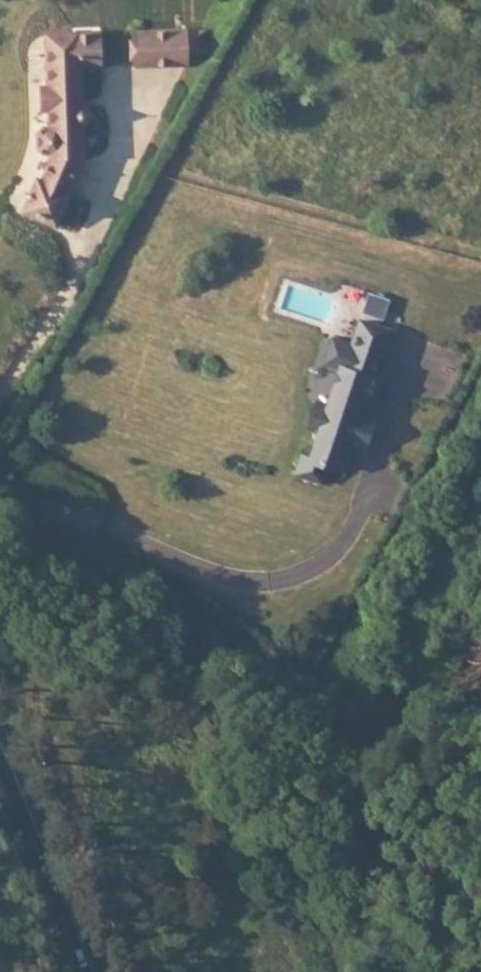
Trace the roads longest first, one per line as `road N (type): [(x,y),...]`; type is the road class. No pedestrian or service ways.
road 1 (track): [(0,519),(244,694),(435,796),(480,866)]
road 2 (secondary): [(92,971),(0,763)]

